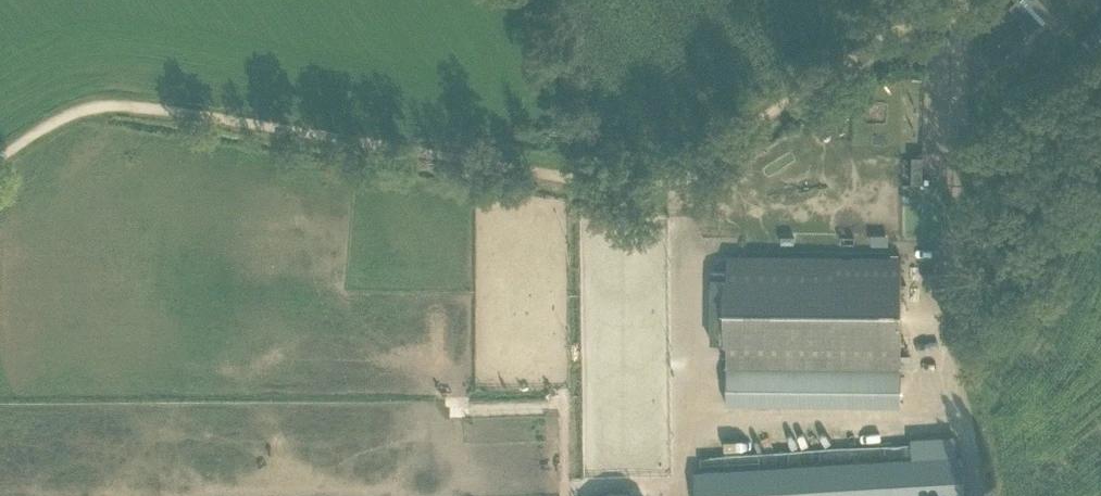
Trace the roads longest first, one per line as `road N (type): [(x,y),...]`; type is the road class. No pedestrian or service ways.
road 1 (track): [(0,158),(55,121),(127,105),(652,187),(913,19)]

